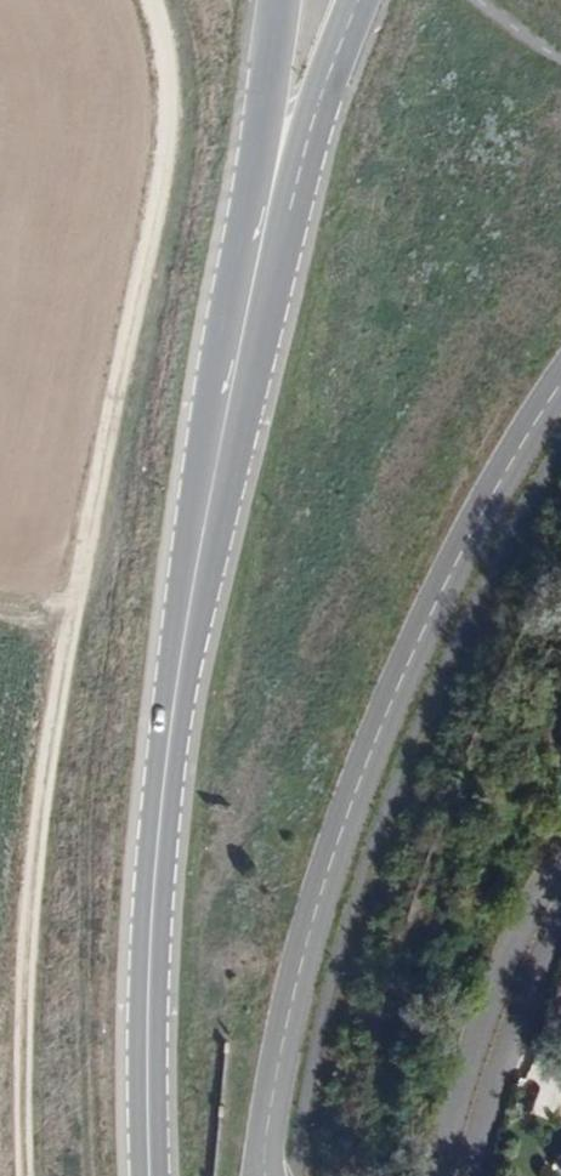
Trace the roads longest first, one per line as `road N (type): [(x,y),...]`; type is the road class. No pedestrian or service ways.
road 1 (primary): [(294,91),(180,679),(153,1014),(154,1175)]
road 2 (residential): [(560,384),(446,582),(340,837),(278,1069),(266,1175)]
road 3 (track): [(0,602),(69,617),(163,134),(163,53),(151,0)]
road 4 (residential): [(560,919),(504,1057),(468,1175)]

